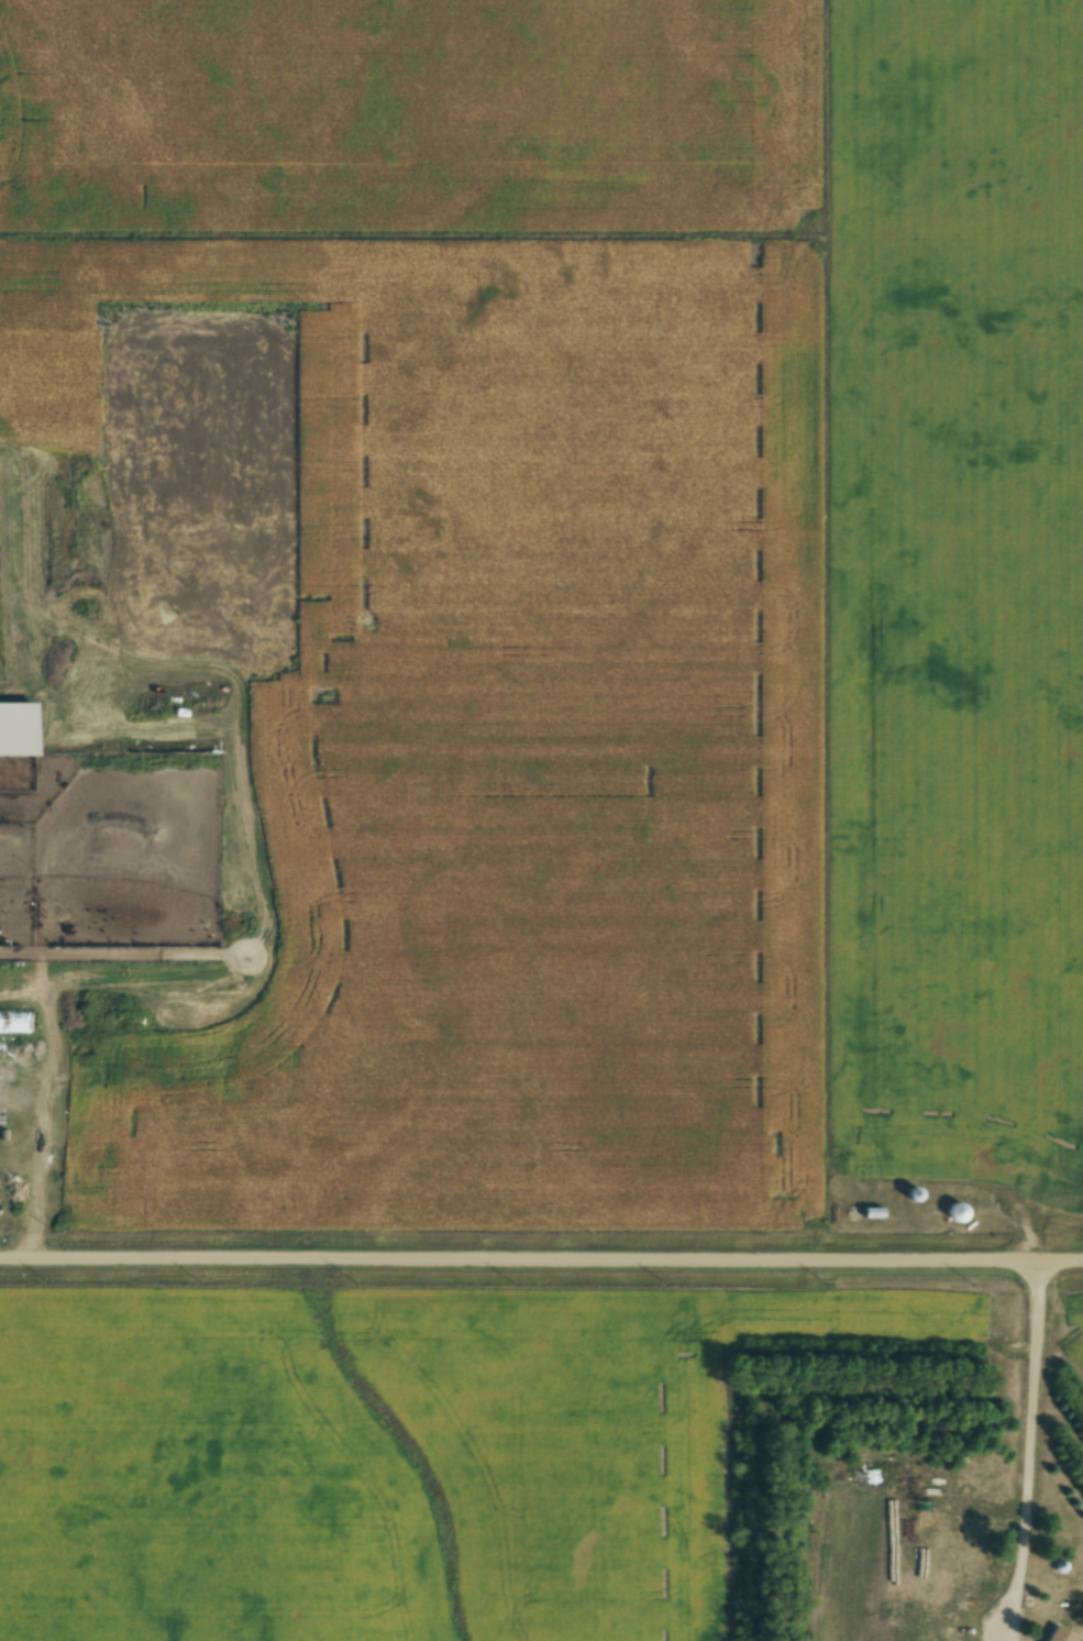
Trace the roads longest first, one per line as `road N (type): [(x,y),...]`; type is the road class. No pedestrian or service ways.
road 1 (residential): [(1082,1261),(0,1258)]

